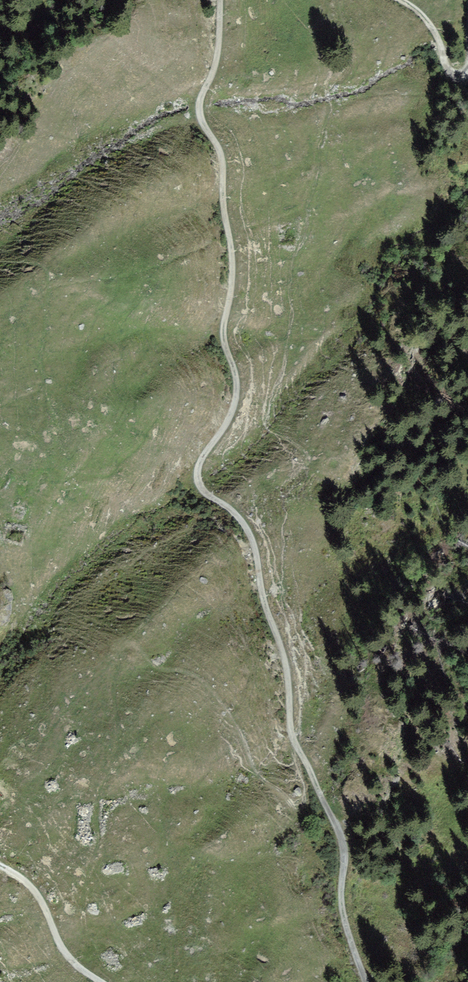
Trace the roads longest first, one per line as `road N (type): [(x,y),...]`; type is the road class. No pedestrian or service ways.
road 1 (track): [(219,0),(218,54),(200,113),(225,177),(233,279),(224,345),(236,409),(201,463),(200,480),(203,493),(254,546),(289,678),(291,732),(341,844),(341,907),(366,981)]
road 2 (track): [(101,981),(64,951),(30,886),(0,866)]
road 3 (track): [(467,49),(466,67),(454,71),(428,26),(393,0)]

